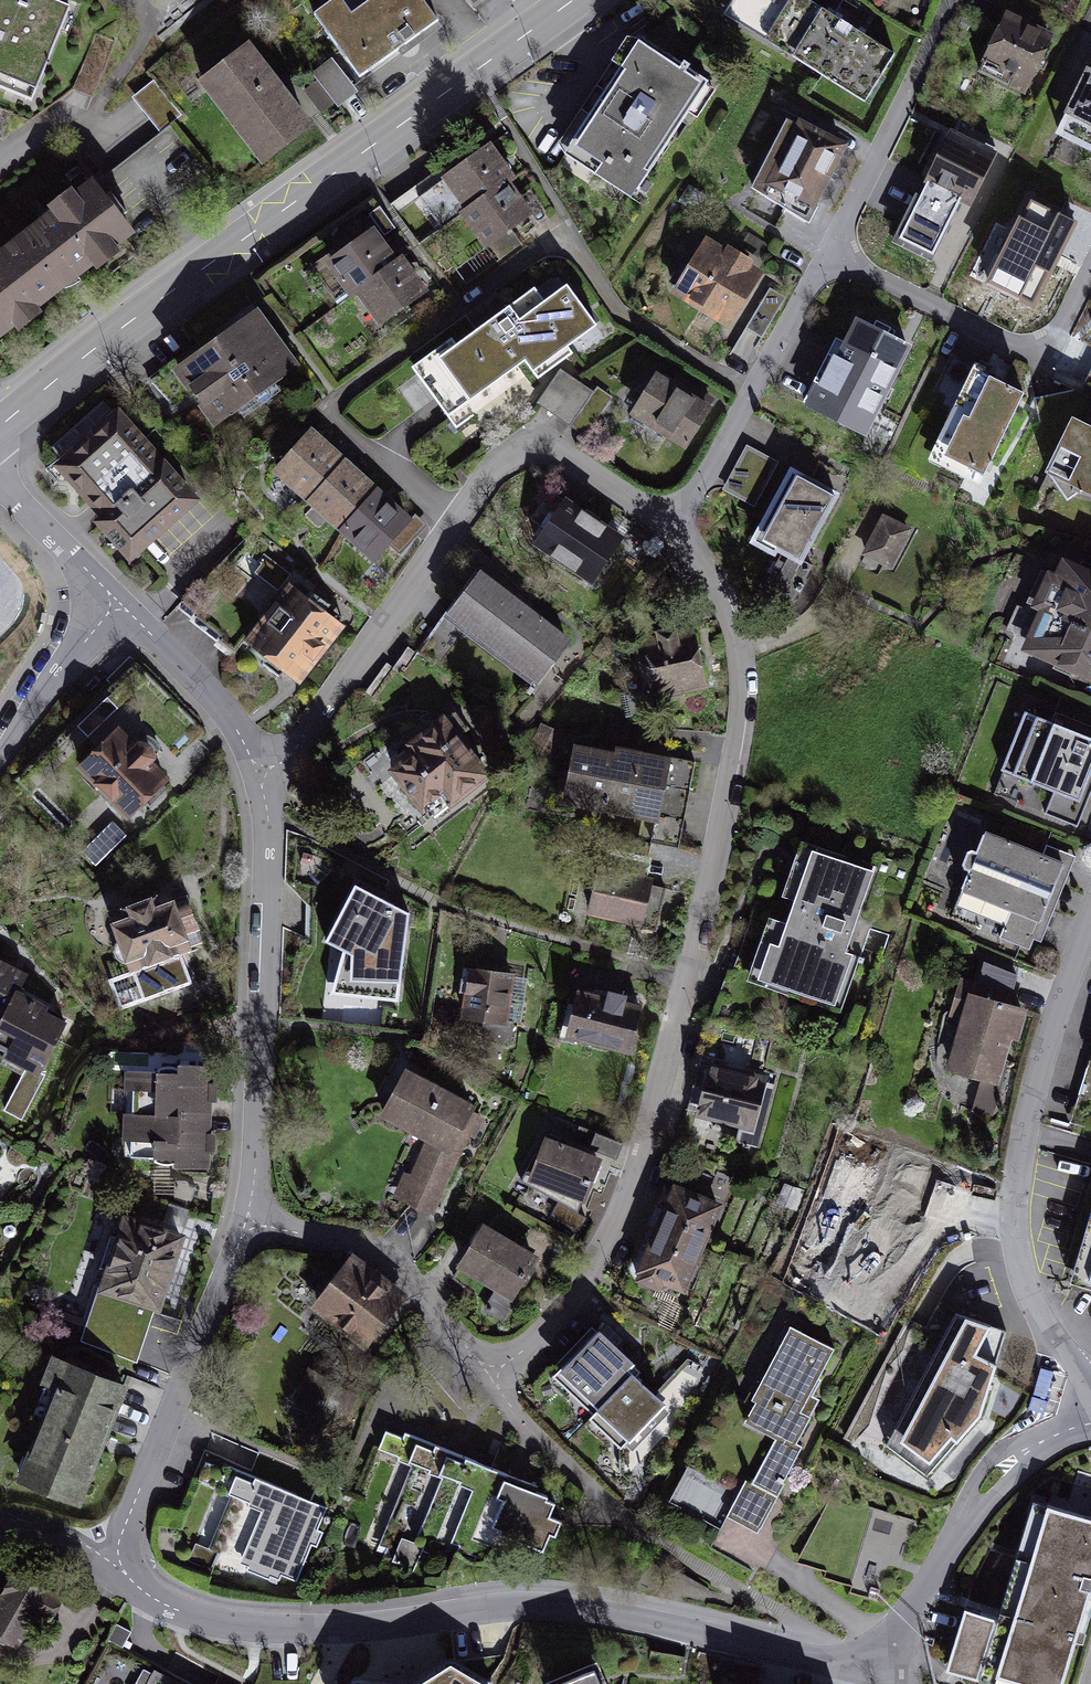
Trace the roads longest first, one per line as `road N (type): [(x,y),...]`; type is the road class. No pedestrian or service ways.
road 1 (residential): [(678,513),(727,606),(741,659),(737,722),(692,938),(637,1176),(603,1260),(552,1327),(490,1380)]
road 2 (residential): [(112,1560),(167,1606),(223,1625),(320,1627),(516,1603),(611,1612),(829,1661)]
road 3 (secondary): [(0,426),(92,349),(572,0)]
road 4 (residential): [(260,772),(300,744),(479,514),(544,450),(655,516),(678,513)]
road 5 (residential): [(1090,919),(1050,1037),(1014,1190),(1016,1254),(1030,1292),(1090,1392)]
road 6 (residential): [(260,772),(271,870),(247,1222)]
road 7 (residential): [(490,1380),(573,1474),(659,1546),(812,1634),(829,1661)]
road 8 (residential): [(247,1222),(112,1560)]
road 9 (residential): [(1090,270),(1061,331),(1039,350),(1015,349),(830,251)]
road 10 (residential): [(888,1648),(993,1479),(1024,1451),(1090,1421)]
road 11 (residential): [(247,1222),(357,1242),(403,1271),(490,1380)]
road 12 (residential): [(830,251),(694,498),(678,513)]
road 13 (residential): [(953,0),(830,251)]
road 14 (residential): [(117,602),(204,684),(260,772)]
road 15 (residential): [(117,602),(0,763)]
road 16 (residential): [(0,483),(117,602)]

